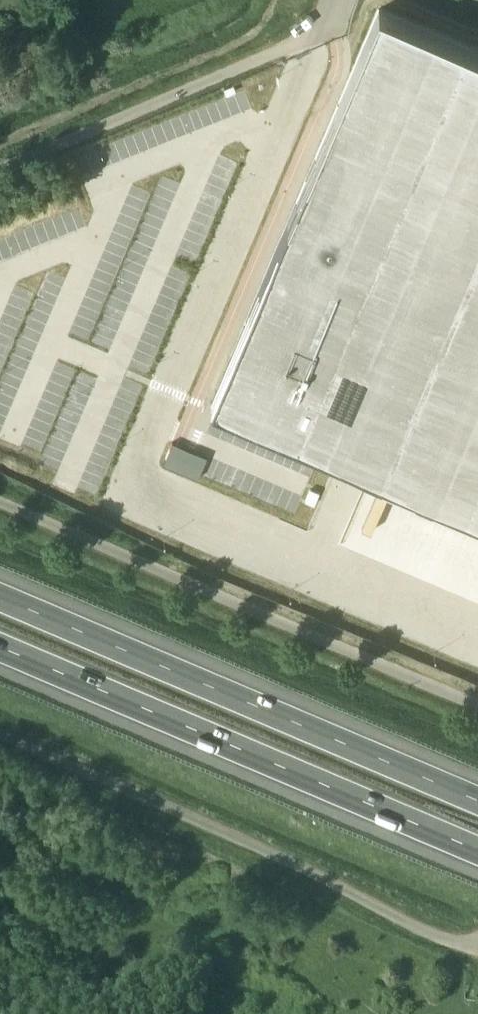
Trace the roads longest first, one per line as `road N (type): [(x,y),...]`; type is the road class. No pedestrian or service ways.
road 1 (unclassified): [(477,948),(405,922),(321,874),(0,733)]
road 2 (unclassified): [(477,706),(0,503)]
road 3 (motorway): [(0,650),(477,853)]
road 4 (motorway): [(477,798),(0,597)]
road 5 (unclassified): [(0,170),(315,33),(330,0)]

